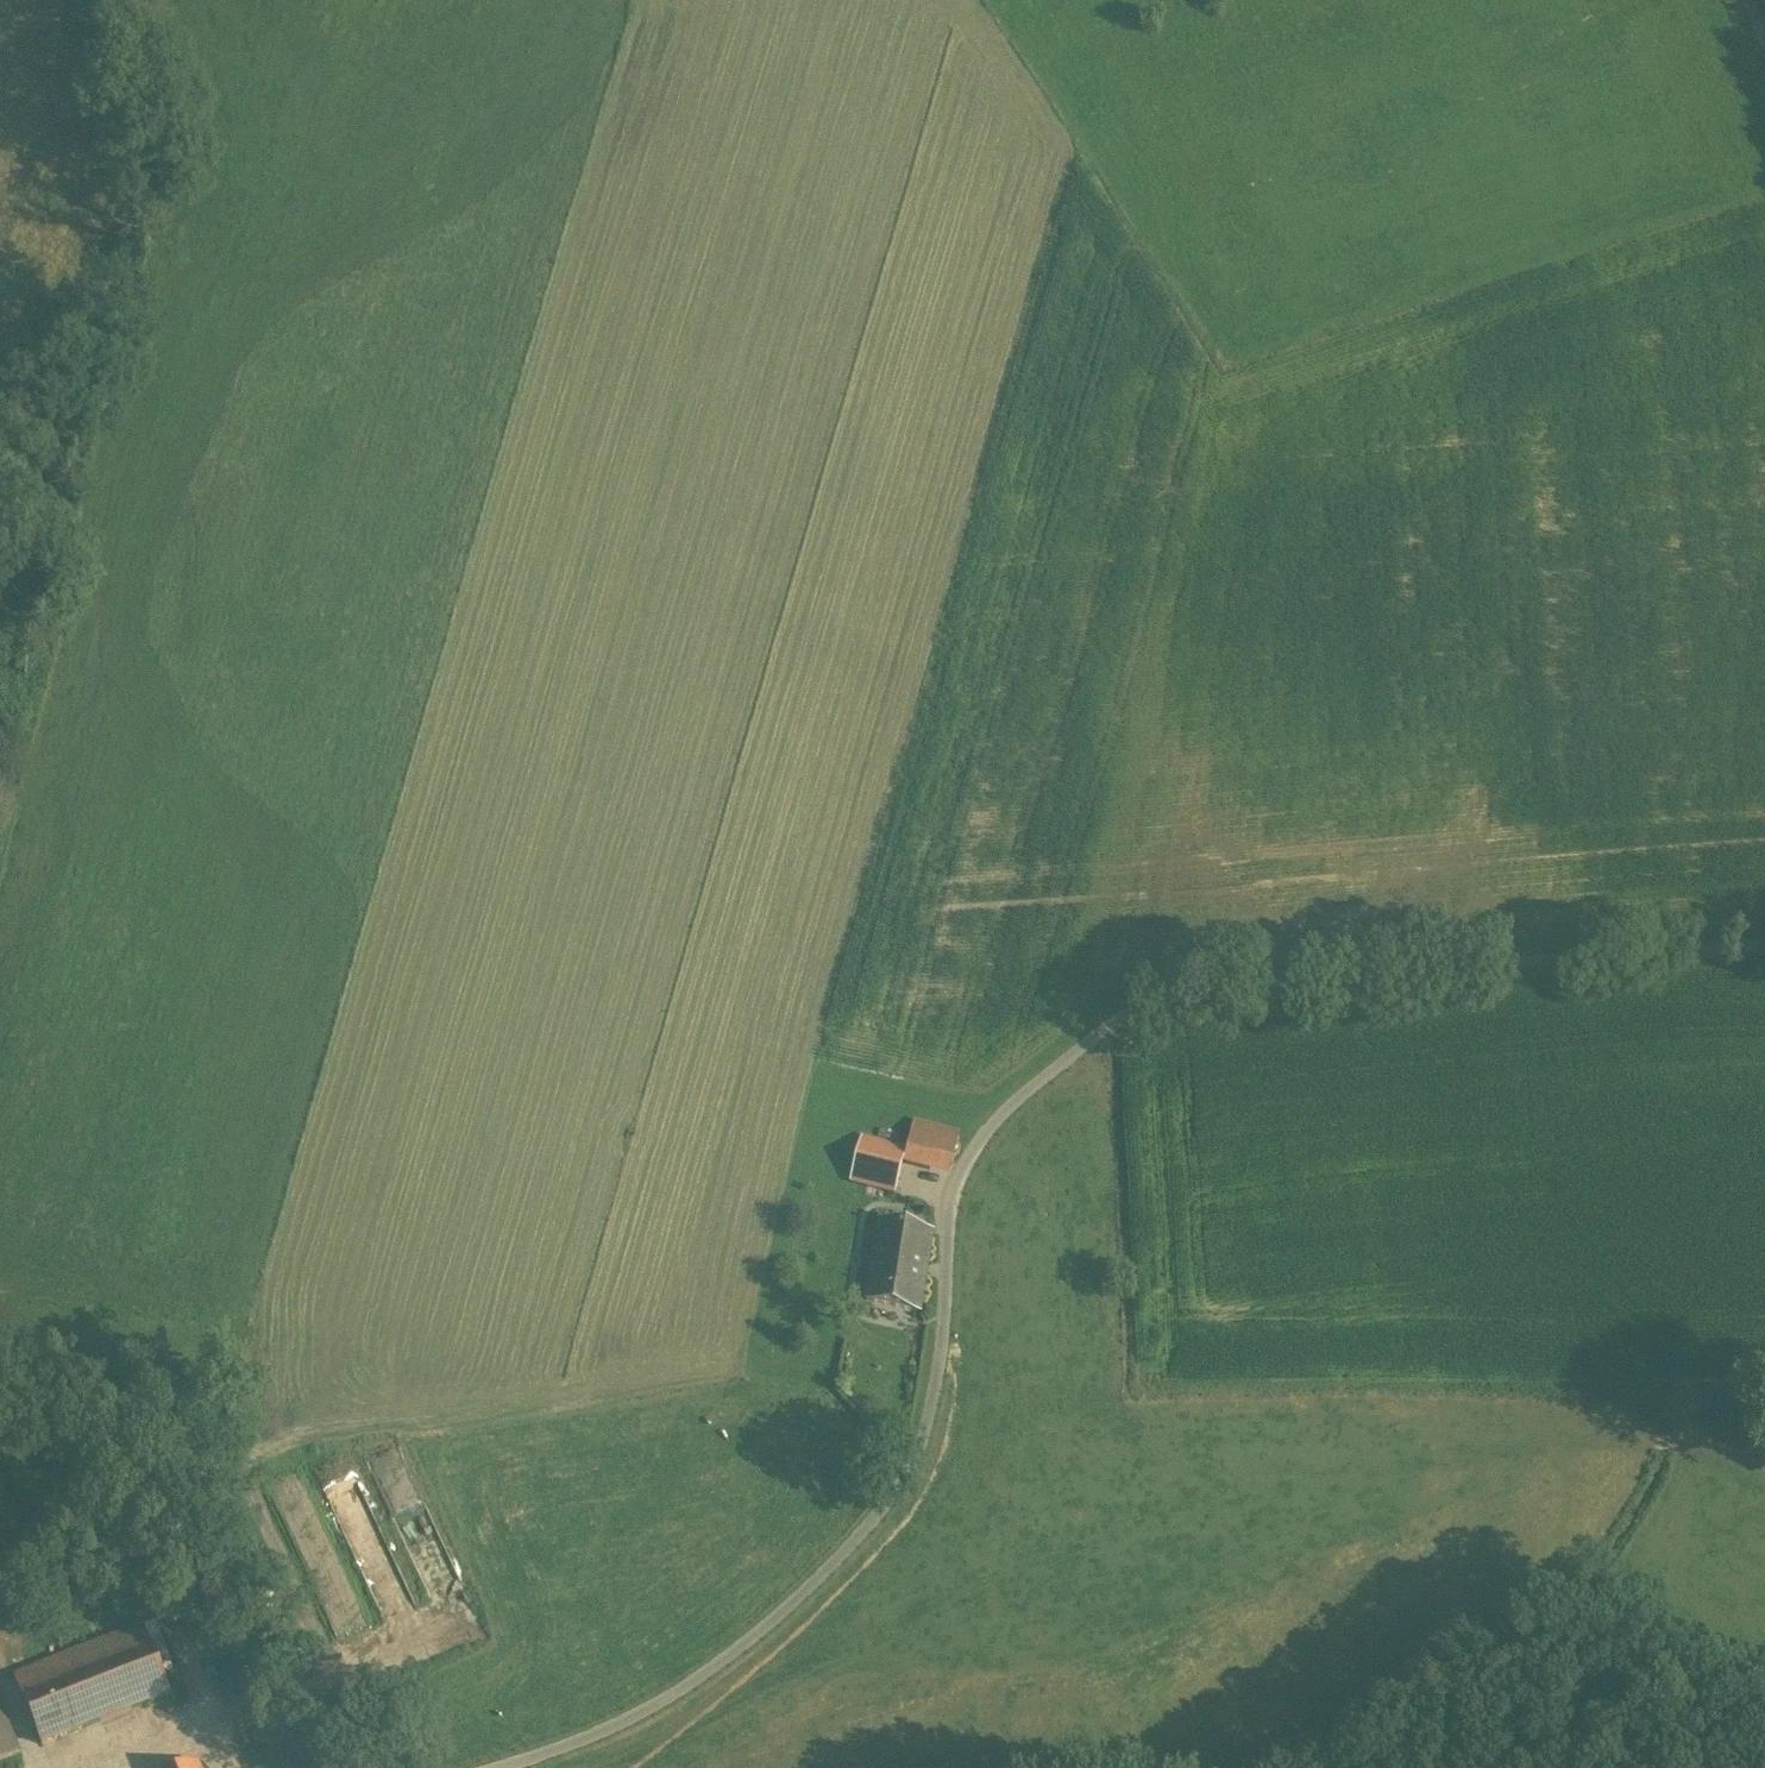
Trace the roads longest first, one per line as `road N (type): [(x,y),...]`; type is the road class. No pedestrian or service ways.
road 1 (unclassified): [(1764,948),(1183,999),(1132,1015),(1090,1040),(989,1128),(959,1177),(938,1370),(910,1470),(886,1506),(801,1594),(685,1685),(637,1715),(510,1767)]
road 2 (unclassified): [(219,1767),(189,1726),(162,1727),(58,1767)]
road 3 (track): [(1584,1767),(1609,1744),(1655,1660)]

